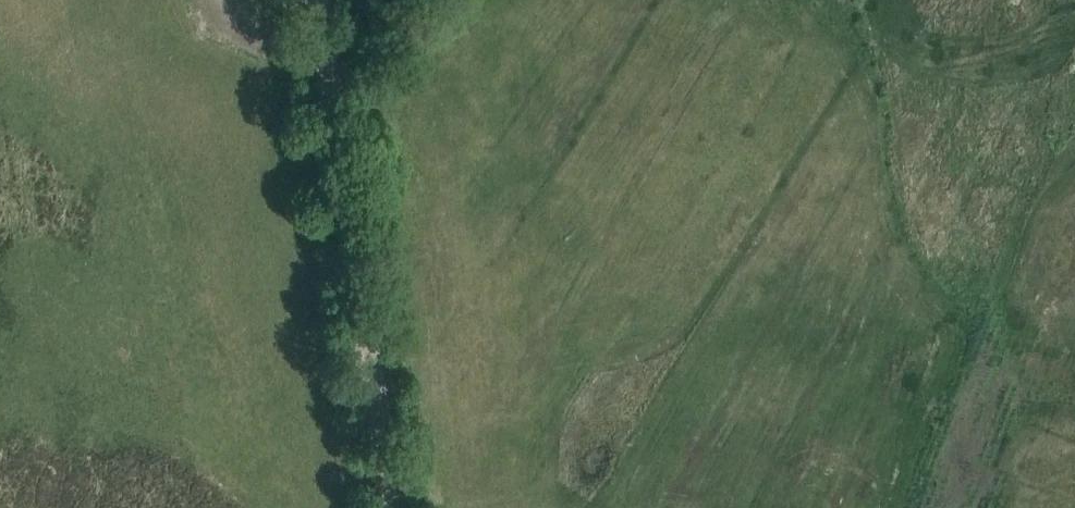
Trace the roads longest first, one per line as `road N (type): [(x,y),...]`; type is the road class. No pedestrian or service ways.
road 1 (track): [(387,507),(311,0)]

